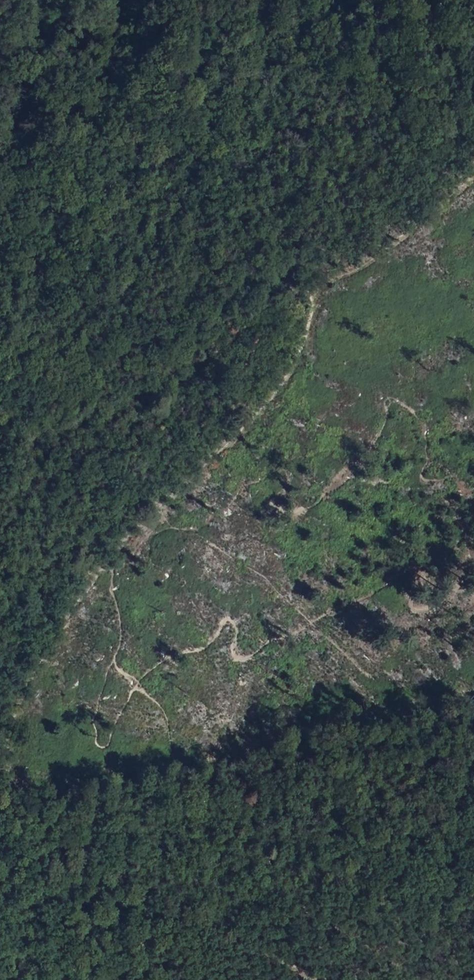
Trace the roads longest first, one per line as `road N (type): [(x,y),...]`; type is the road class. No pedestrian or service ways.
road 1 (track): [(473,125),(352,119),(230,134),(65,135),(0,111)]

